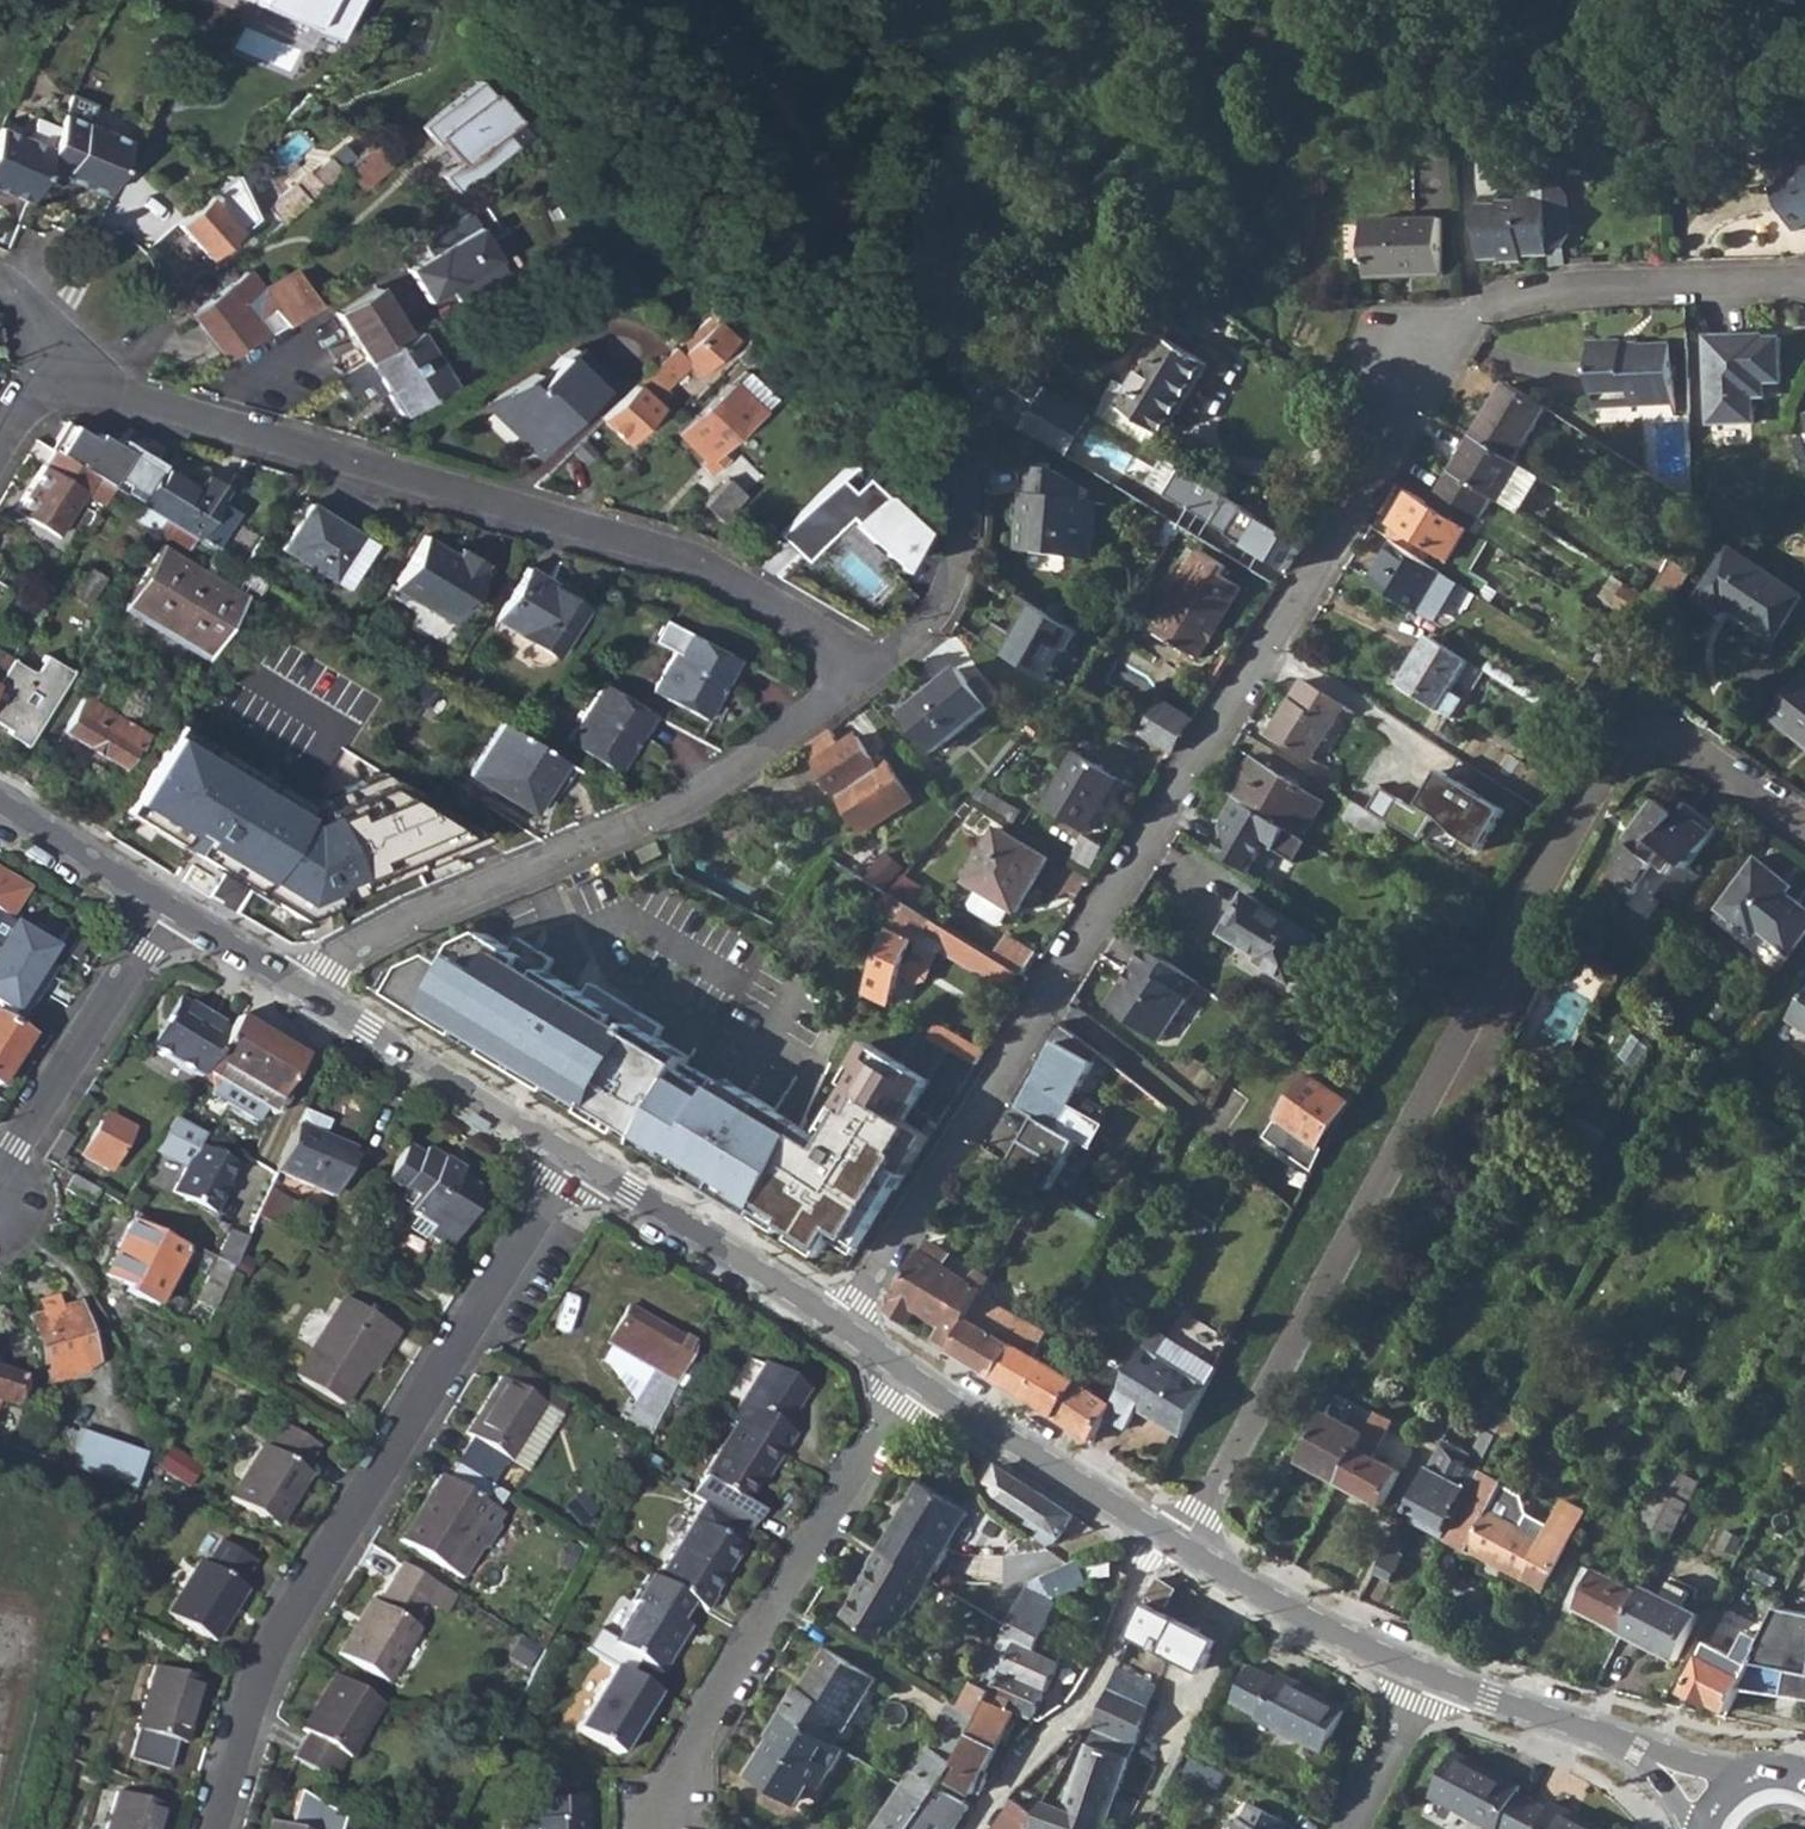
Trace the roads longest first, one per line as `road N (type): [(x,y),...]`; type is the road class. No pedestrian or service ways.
road 1 (residential): [(844,1327),(1358,520),(1403,434),(1412,355),(1516,300),(1588,291),(1804,288)]
road 2 (residential): [(1182,1544),(1608,777),(1635,750),(1669,743),(1804,828)]
road 3 (residential): [(57,376),(139,406),(689,560),(829,633),(866,678)]
road 4 (residential): [(213,1828),(276,1641),(570,1155)]
road 5 (residential): [(866,678),(677,809),(391,926),(304,988)]
road 6 (residential): [(654,1828),(748,1649),(915,1375)]
road 7 (track): [(971,318),(930,324),(898,299),(816,146),(709,0)]
road 8 (track): [(971,318),(1176,199),(1225,161),(1217,88)]
road 9 (residential): [(978,1828),(1025,1759),(1077,1714),(1165,1533)]
road 10 (tertiary): [(844,1327),(570,1155)]
road 11 (residential): [(0,1176),(165,904)]
road 12 (tertiary): [(570,1155),(304,988)]
road 13 (tertiary): [(1165,1533),(915,1375)]
road 14 (tertiary): [(1430,1675),(1260,1593),(1182,1544)]
road 15 (residential): [(965,468),(955,579),(933,619),(866,678)]
road 16 (tertiary): [(1628,1744),(1430,1675)]
road 17 (tertiary): [(165,904),(0,802)]
road 18 (residential): [(1430,1675),(1353,1828)]
road 19 (tertiary): [(304,988),(165,904)]
road 20 (tertiary): [(1750,1786),(1628,1744)]

